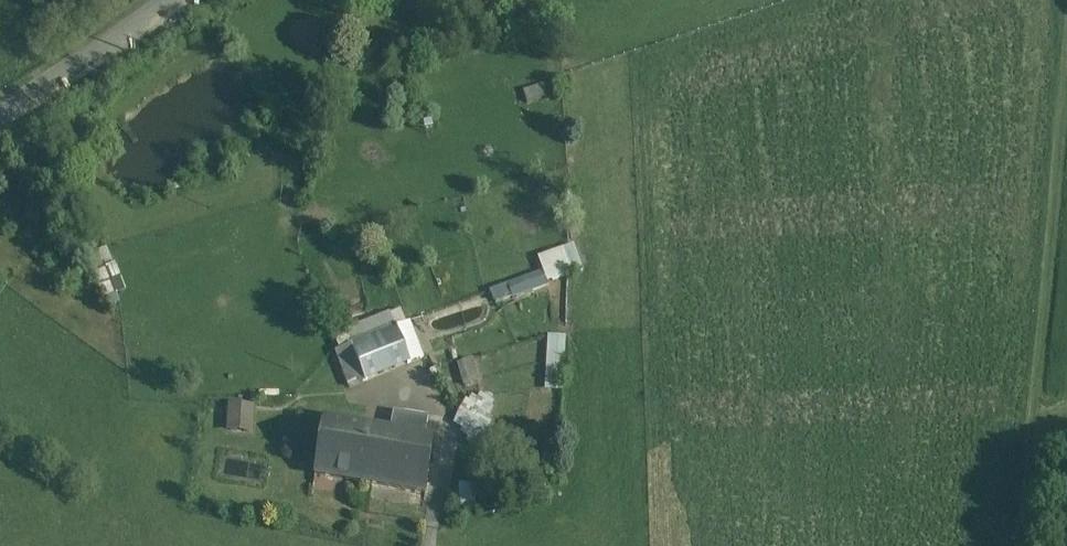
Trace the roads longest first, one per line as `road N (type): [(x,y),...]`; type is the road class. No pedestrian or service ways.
road 1 (unclassified): [(0,117),(98,57),(169,0)]

